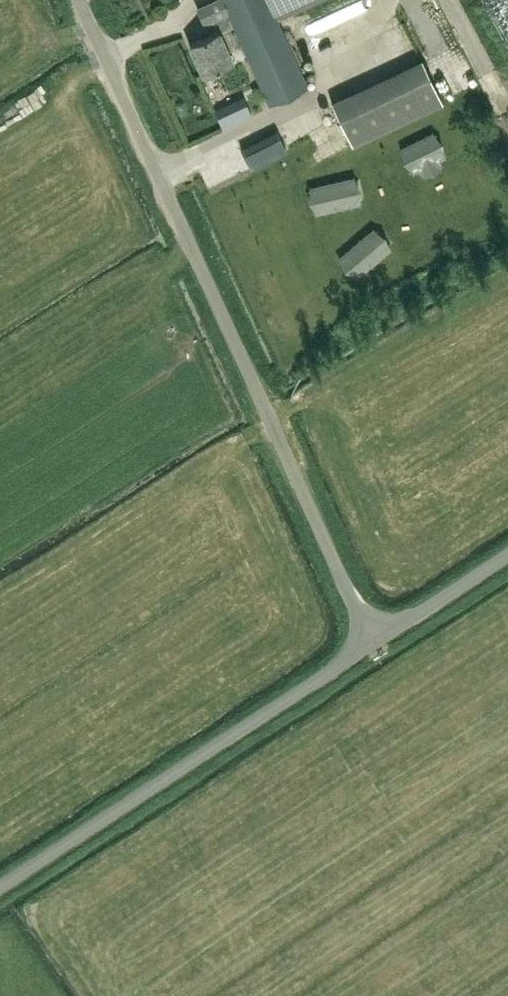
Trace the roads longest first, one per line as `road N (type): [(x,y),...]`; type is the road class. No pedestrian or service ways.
road 1 (unclassified): [(373,640),(81,0)]
road 2 (unclassified): [(0,884),(373,640)]
road 3 (unclassified): [(373,640),(507,552)]

